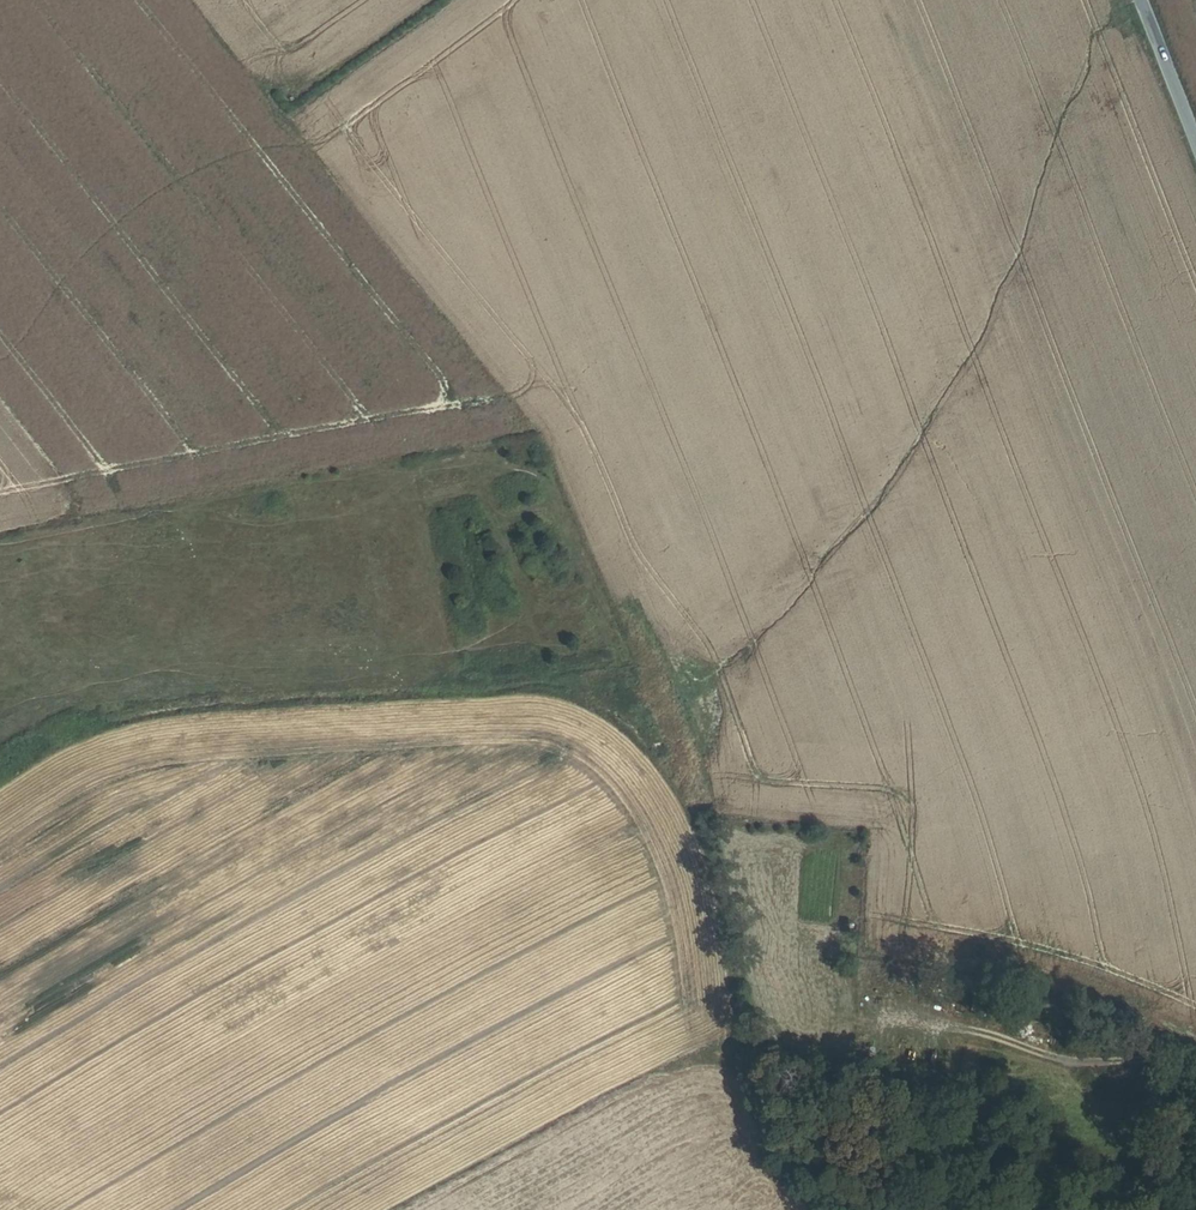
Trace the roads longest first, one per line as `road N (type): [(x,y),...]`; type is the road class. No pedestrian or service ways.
road 1 (tertiary): [(1195,141),(1139,0)]

